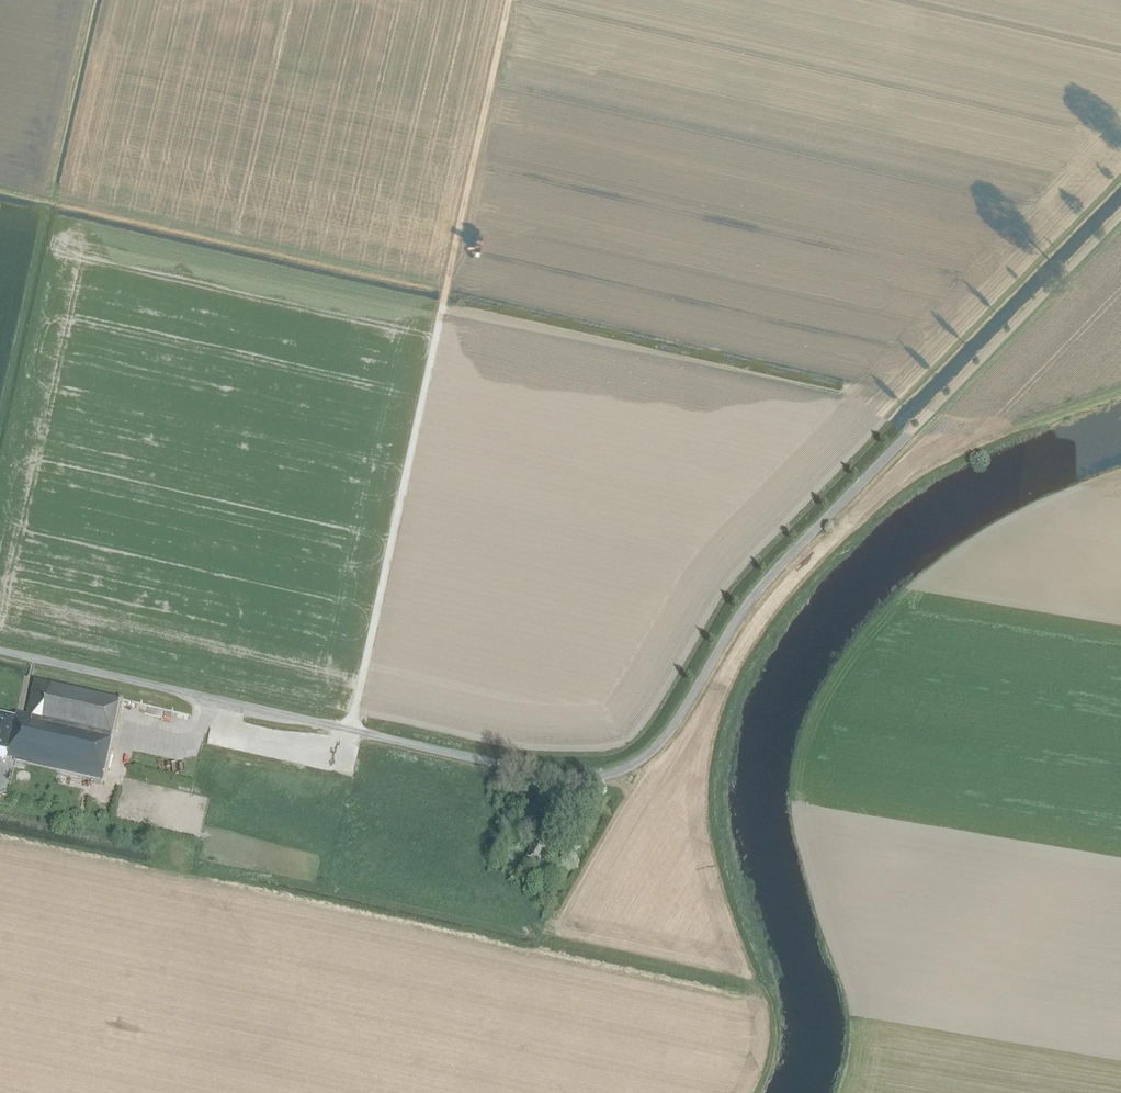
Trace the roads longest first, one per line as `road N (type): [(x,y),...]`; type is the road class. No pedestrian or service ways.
road 1 (unclassified): [(0,651),(562,777),(617,772),(673,727),(772,572),(1120,213)]
road 2 (track): [(351,730),(510,0)]

